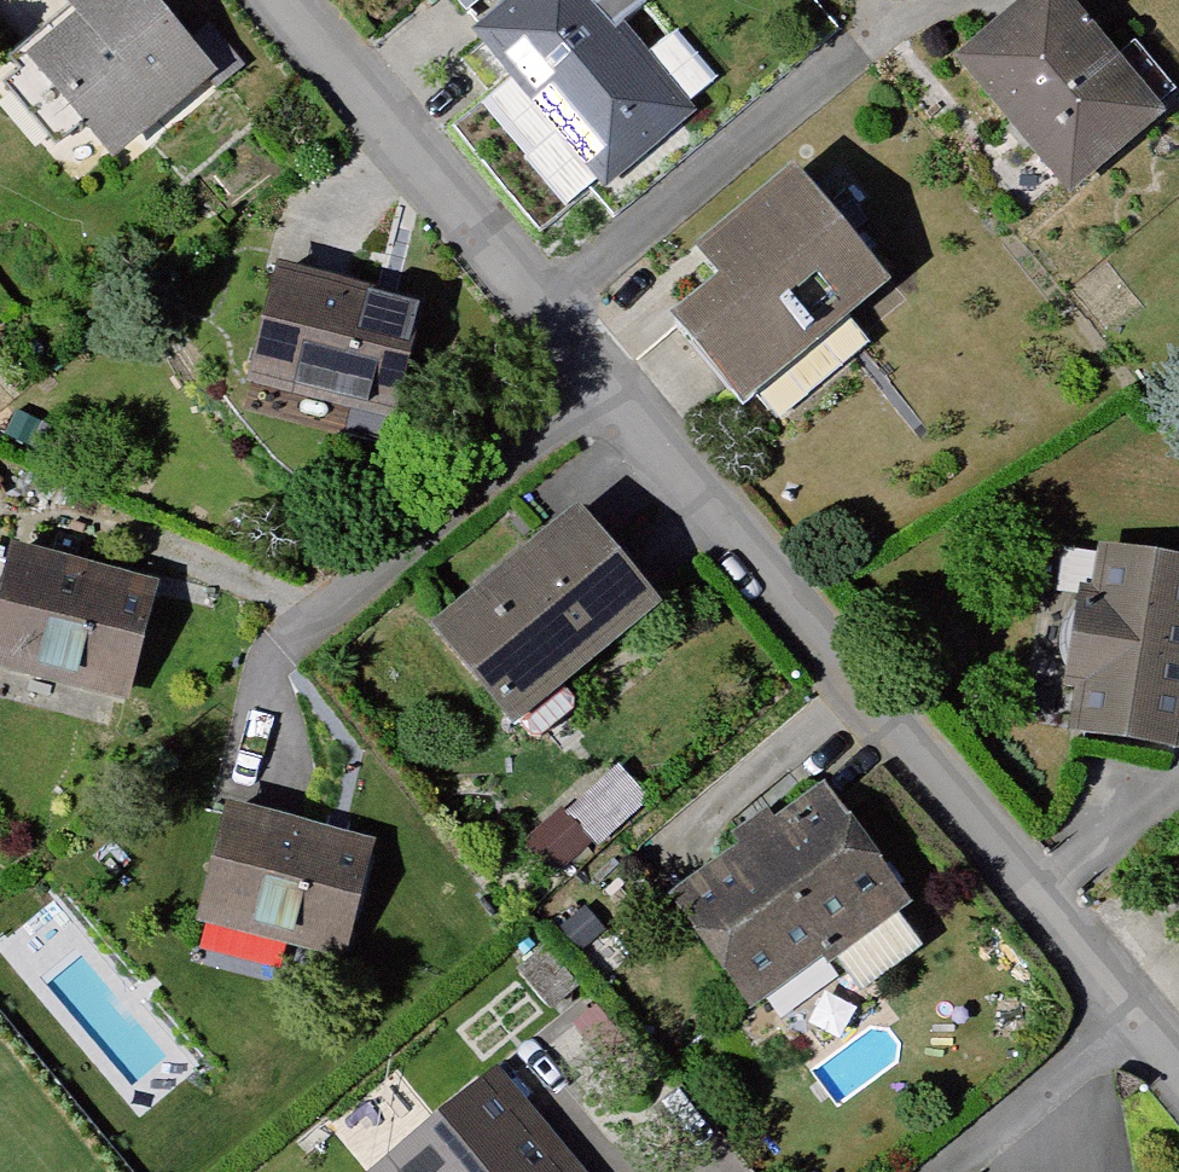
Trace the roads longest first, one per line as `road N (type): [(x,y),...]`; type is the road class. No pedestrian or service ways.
road 1 (residential): [(273,0),(1178,1079)]

